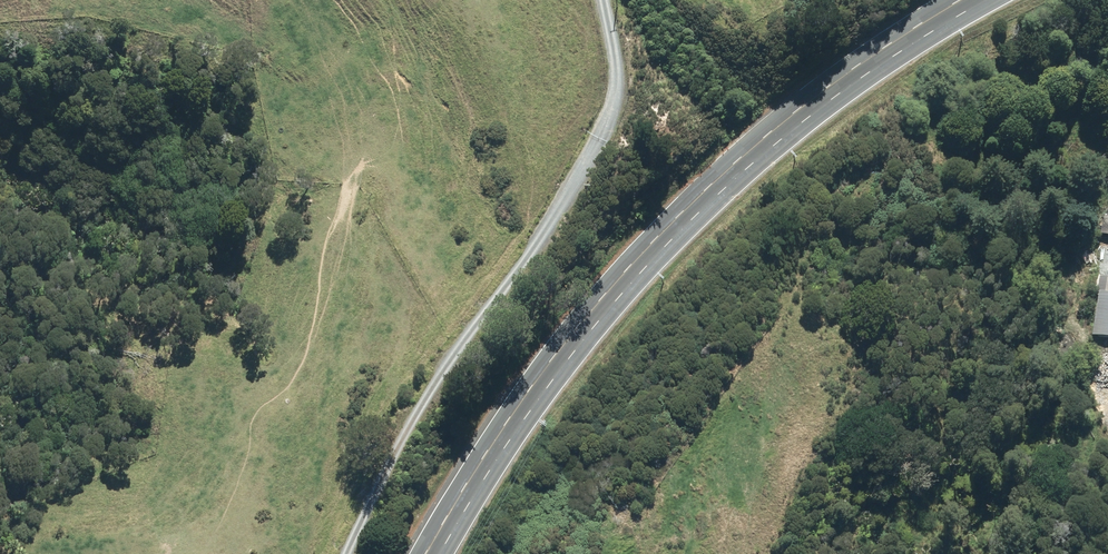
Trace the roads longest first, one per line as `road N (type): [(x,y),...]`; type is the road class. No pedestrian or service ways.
road 1 (secondary): [(969,0),(783,127),(661,224),(577,316),(422,553)]
road 2 (track): [(605,0),(619,71),(612,110),(563,198),(437,374),(347,553)]

